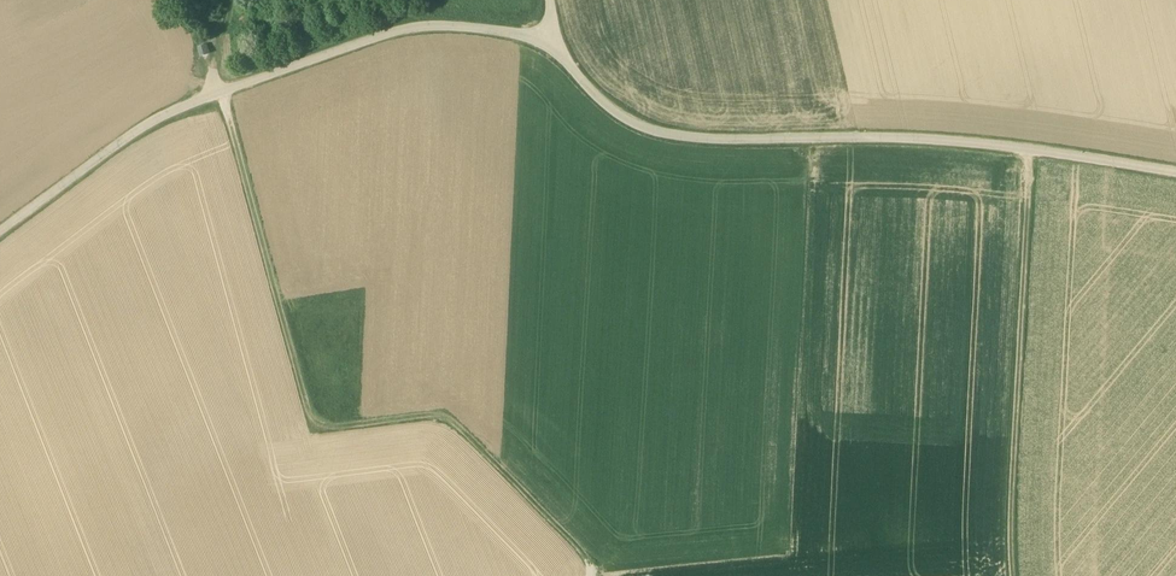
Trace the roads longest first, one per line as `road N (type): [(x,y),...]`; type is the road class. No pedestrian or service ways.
road 1 (unclassified): [(545,43),(620,115),(668,136),(1037,152),(1175,174)]
road 2 (unclassified): [(0,232),(139,128),(378,36),(430,25),(545,43)]
road 3 (track): [(345,575),(317,425),(221,92)]
road 4 (track): [(1020,575),(1037,152)]

